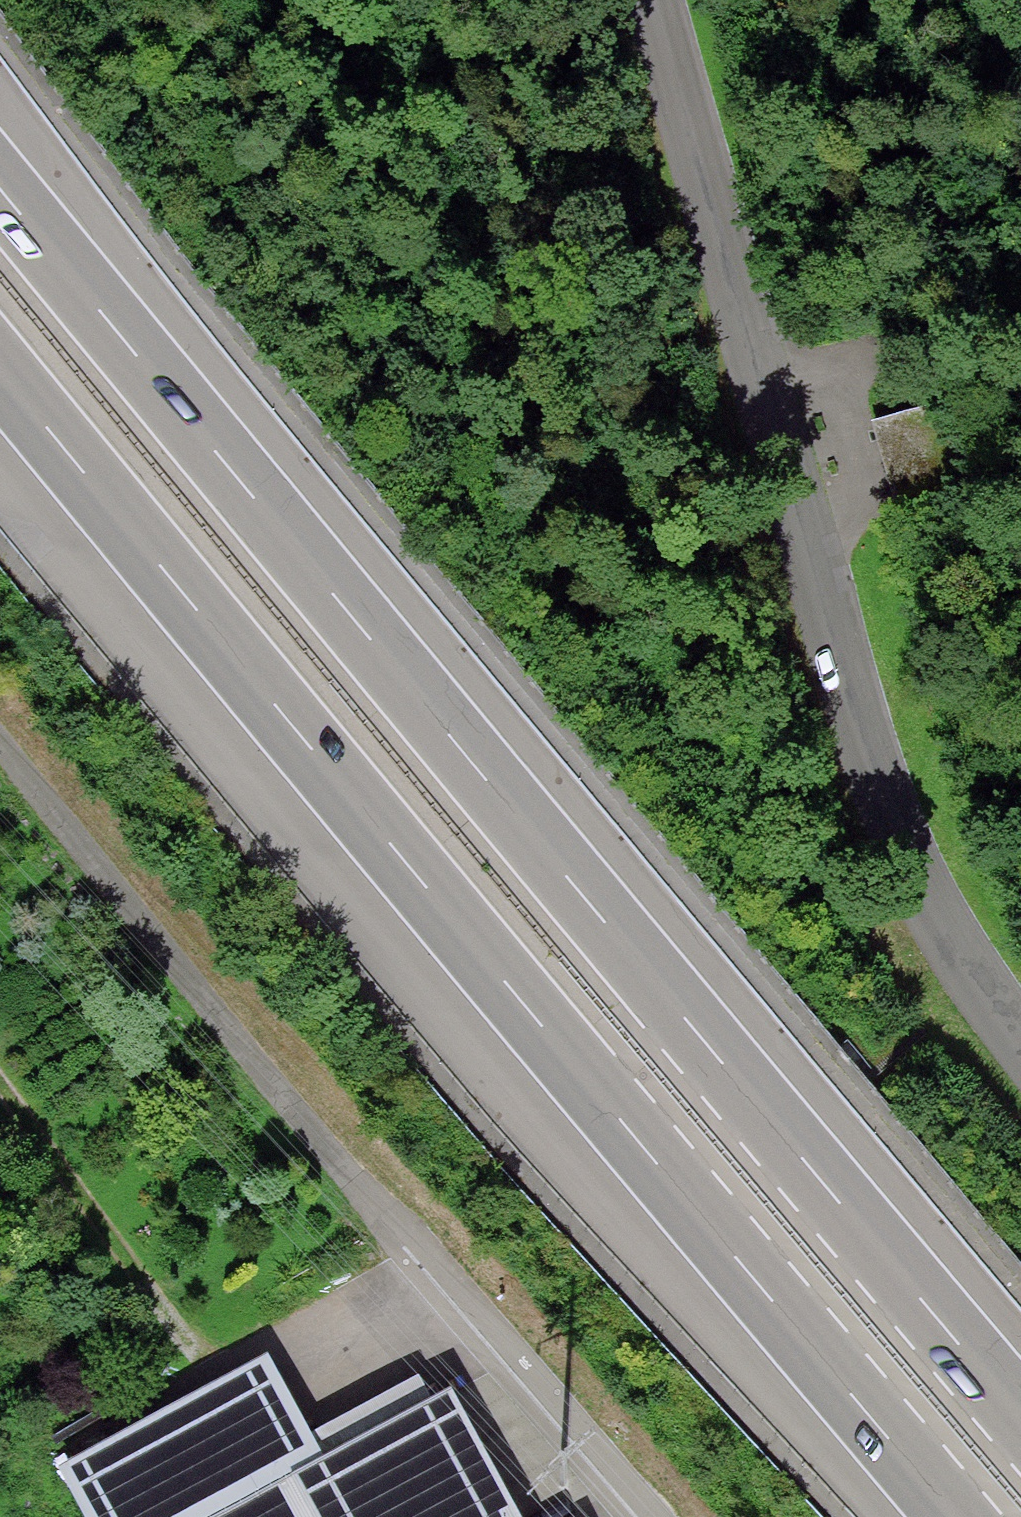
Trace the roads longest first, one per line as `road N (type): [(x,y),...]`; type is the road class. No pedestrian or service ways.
road 1 (motorway): [(1020,1431),(527,848),(0,197)]
road 2 (motorway): [(0,387),(945,1516)]
road 3 (unclassified): [(652,0),(886,815),(1020,1058)]
road 4 (track): [(423,1252),(0,727)]
road 5 (residential): [(653,1516),(423,1252)]
road 6 (track): [(758,383),(1020,322)]

